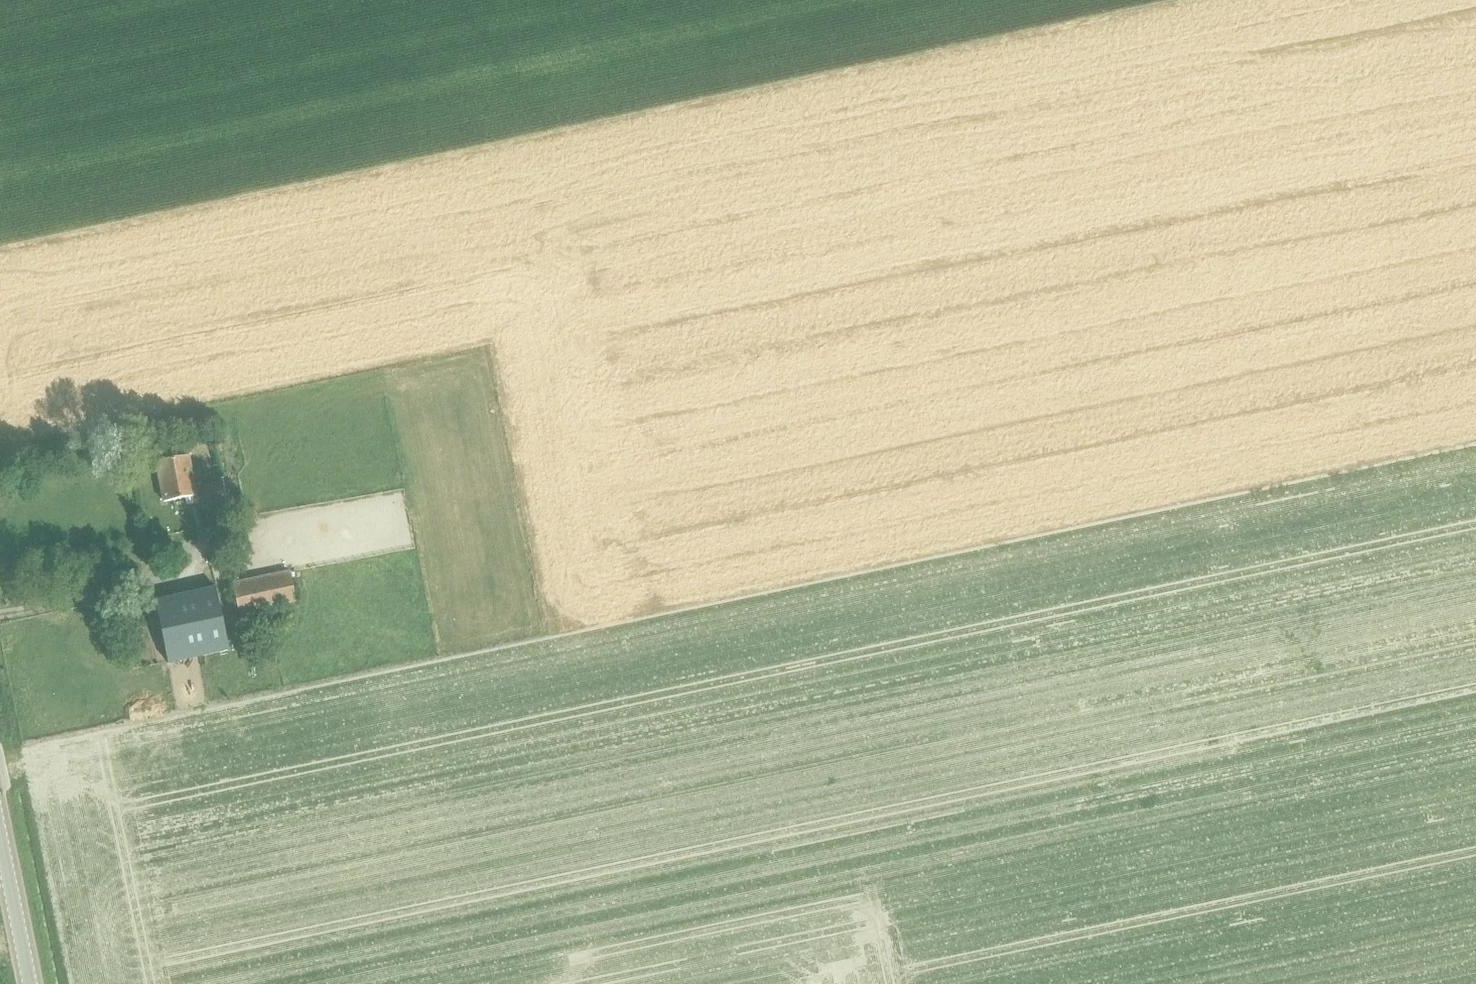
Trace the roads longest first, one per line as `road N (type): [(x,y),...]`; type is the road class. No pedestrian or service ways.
road 1 (tertiary): [(30,983),(0,835)]

